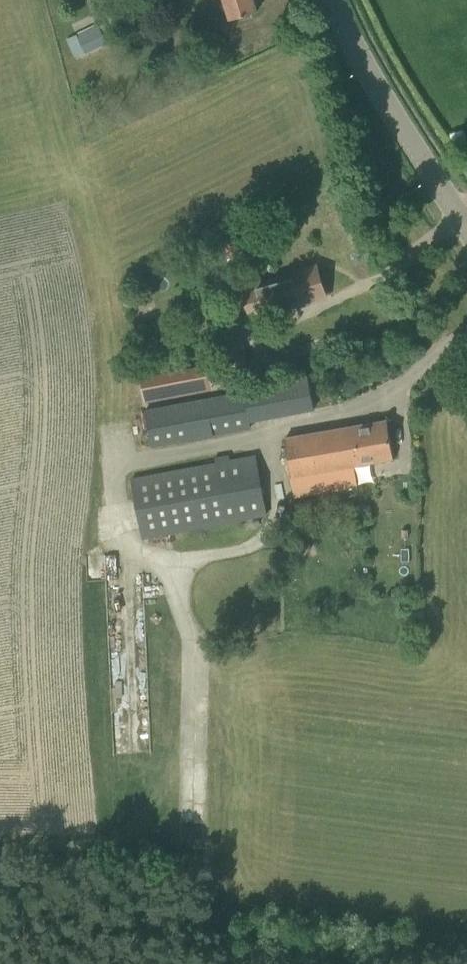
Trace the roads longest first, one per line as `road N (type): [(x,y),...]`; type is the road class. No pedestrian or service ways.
road 1 (tertiary): [(466,227),(380,94),(332,0)]

